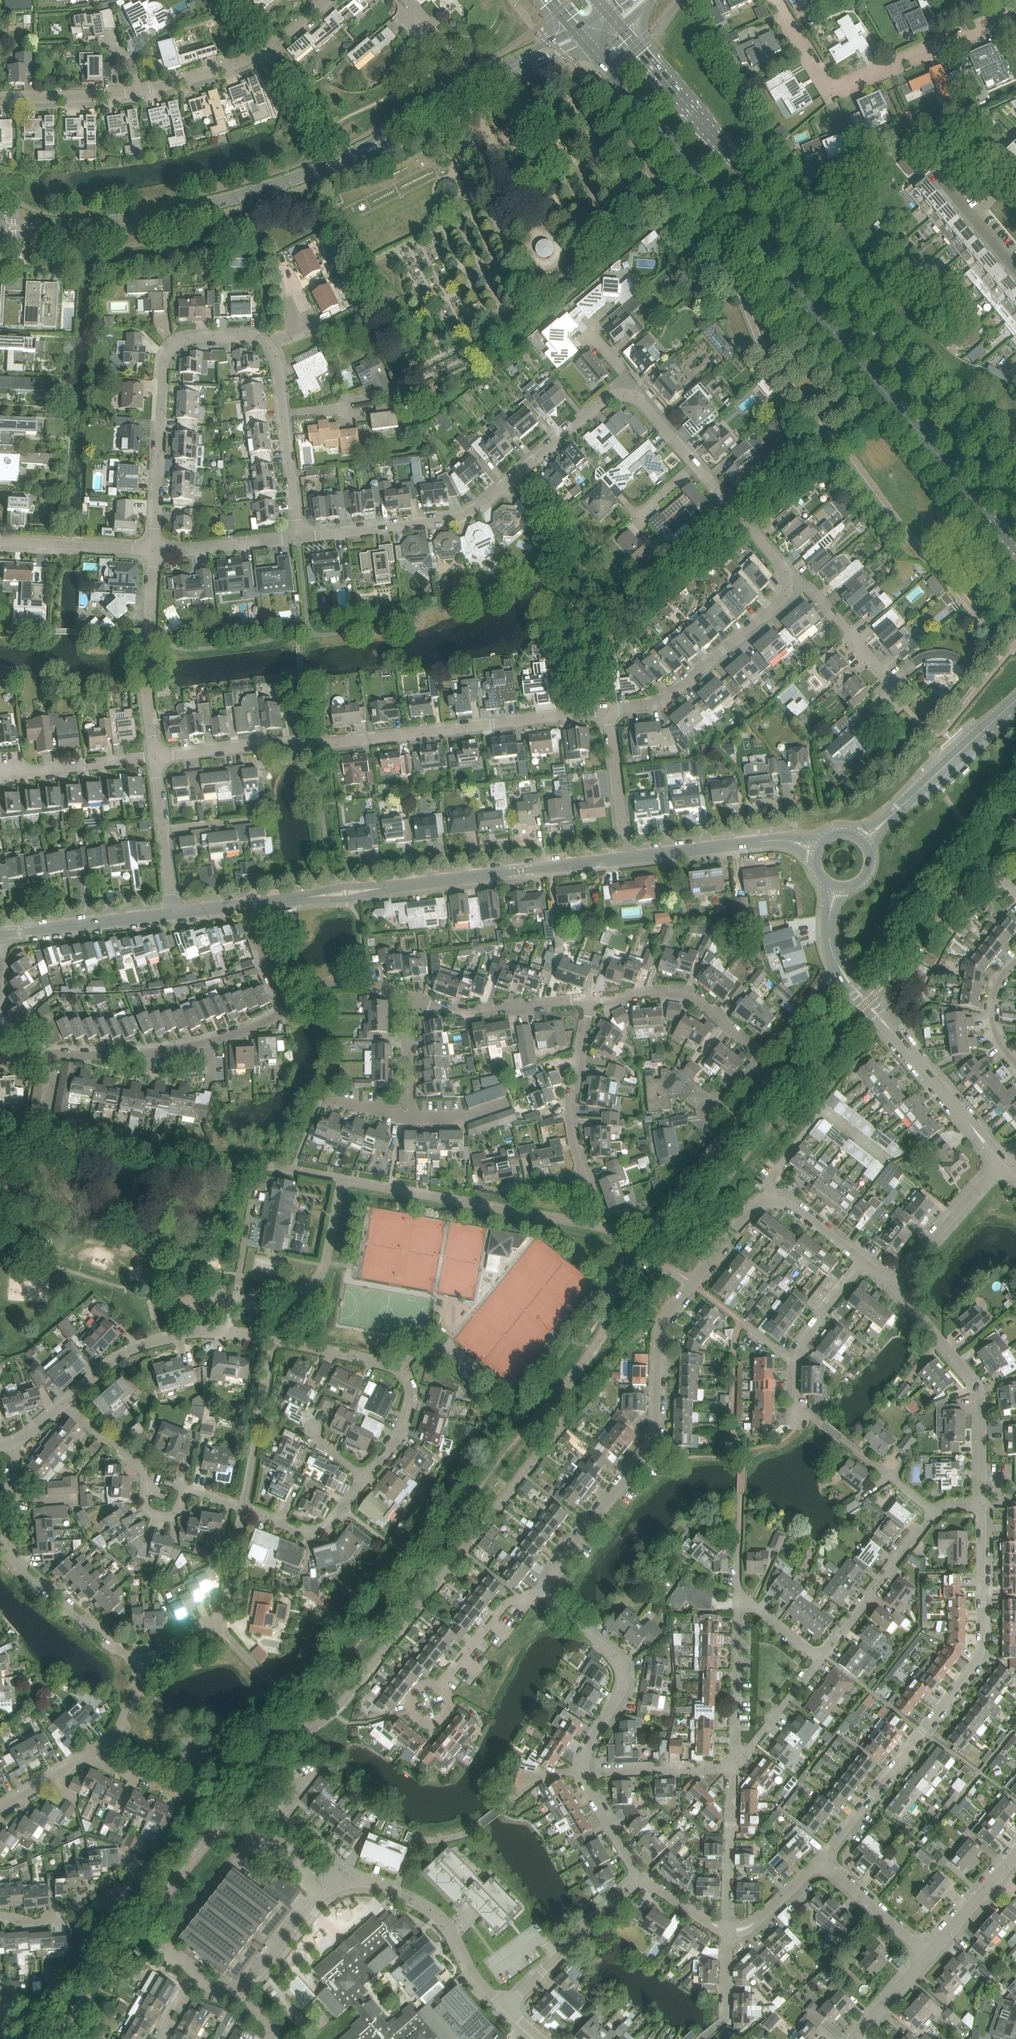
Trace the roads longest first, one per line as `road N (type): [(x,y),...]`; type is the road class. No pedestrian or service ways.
road 1 (secondary): [(587,42),(1015,546)]
road 2 (secondary): [(1015,500),(620,26)]
road 3 (residential): [(861,1262),(792,1204),(777,1199),(748,1215),(665,1317),(651,1443),(551,1574),(549,1591)]
road 4 (residential): [(155,757),(608,710)]
road 5 (residential): [(822,1860),(979,1654),(982,1503)]
road 6 (residential): [(364,1479),(333,1522),(316,1531),(195,1489),(176,1515),(153,1515),(144,1472),(60,1404)]
road 7 (unclassified): [(252,905),(627,859)]
road 8 (residential): [(625,395),(605,400),(455,520),(299,537)]
road 9 (tertiary): [(68,224),(203,206),(375,144)]
road 10 (residential): [(153,551),(167,355),(193,338),(254,336),(271,347)]
road 11 (residential): [(1015,12),(832,92),(774,0)]
road 12 (residential): [(141,1657),(127,1656),(16,1563),(5,1543),(12,1445)]
road 13 (unclassified): [(1006,1158),(836,968)]
road 14 (residential): [(274,1340),(398,1370),(411,1409),(403,1433),(364,1479)]
road 15 (residential): [(982,1503),(979,1392),(895,1287)]
road 16 (tertiary): [(375,144),(587,42)]
road 17 (residential): [(60,1404),(125,1355),(162,1341),(198,1334),(274,1340)]
road 18 (tertiary): [(574,28),(443,97),(375,144)]
road 19 (residential): [(608,710),(662,700),(786,594),(788,584)]
road 20 (residential): [(341,1885),(373,1883),(439,1914),(486,1989),(507,2007)]
road 21 (residential): [(549,1591),(622,1670),(619,1696),(585,1752),(583,1771)]
road 22 (residential): [(140,93),(257,57),(330,0)]
road 23 (residential): [(155,757),(146,685),(153,551)]
road 24 (residential): [(209,1043),(4,1062)]
road 25 (residential): [(767,1058),(688,992),(590,1000)]
road 26 (residential): [(821,1659),(936,1509)]
road 27 (residential): [(507,2007),(637,1874)]
road 28 (residential): [(583,1176),(574,1094),(590,1000)]
road 29 (residential): [(800,1419),(795,1363),(861,1262)]
road 30 (residential): [(590,1000),(459,1011),(416,999)]
road 31 (residential): [(734,1771),(738,1595)]
road 32 (unclassified): [(3,935),(173,913)]
road 33 (unclassified): [(895,1287),(1006,1158)]
road 34 (residential): [(0,1916),(33,1922),(87,1910),(128,1886),(141,1865)]
road 35 (residential): [(731,1931),(734,1771)]
road 36 (residential): [(173,913),(155,757)]
road 37 (residential): [(898,689),(808,587),(788,584)]
road 38 (residential): [(0,774),(155,757)]
road 39 (residential): [(237,1996),(319,1898),(341,1885)]
road 40 (residential): [(153,551),(0,541)]
road 41 (residential): [(438,1687),(504,1606),(549,1591)]
road 42 (residential): [(583,1771),(734,1771)]
road 43 (residential): [(788,584),(695,466)]
road 44 (residential): [(627,859),(608,710)]
road 45 (residential): [(299,537),(153,551)]
road 46 (unclassified): [(908,800),(1015,705)]
road 47 (residential): [(929,1954),(822,1860)]
road 48 (residential): [(734,1771),(821,1659)]
road 49 (residential): [(0,100),(140,93)]
road 50 (unclassified): [(929,1954),(1015,1855)]
road 51 (unclassified): [(627,859),(756,842)]
road 52 (residential): [(284,416),(299,537)]
road 53 (residential): [(89,1755),(120,1730),(140,1687),(141,1657)]

